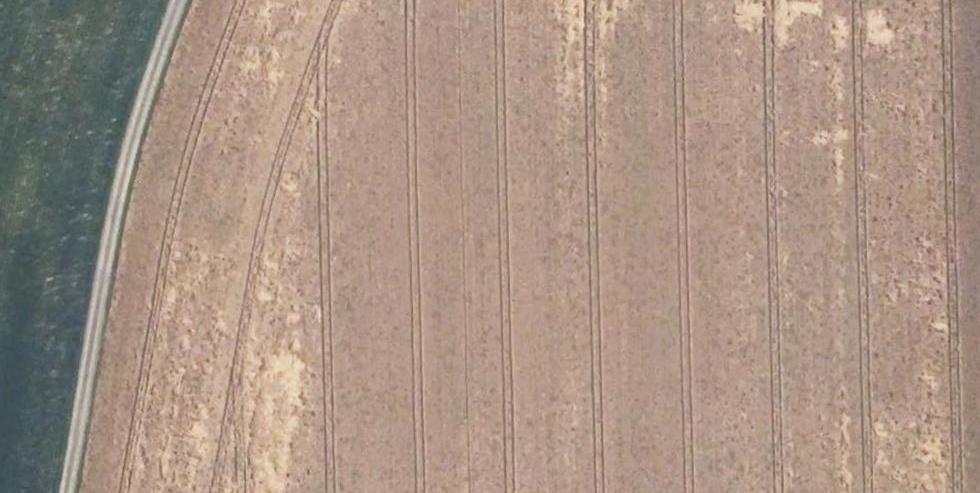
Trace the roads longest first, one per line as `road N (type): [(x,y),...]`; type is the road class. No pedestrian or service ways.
road 1 (track): [(180,0),(127,148),(66,492)]

